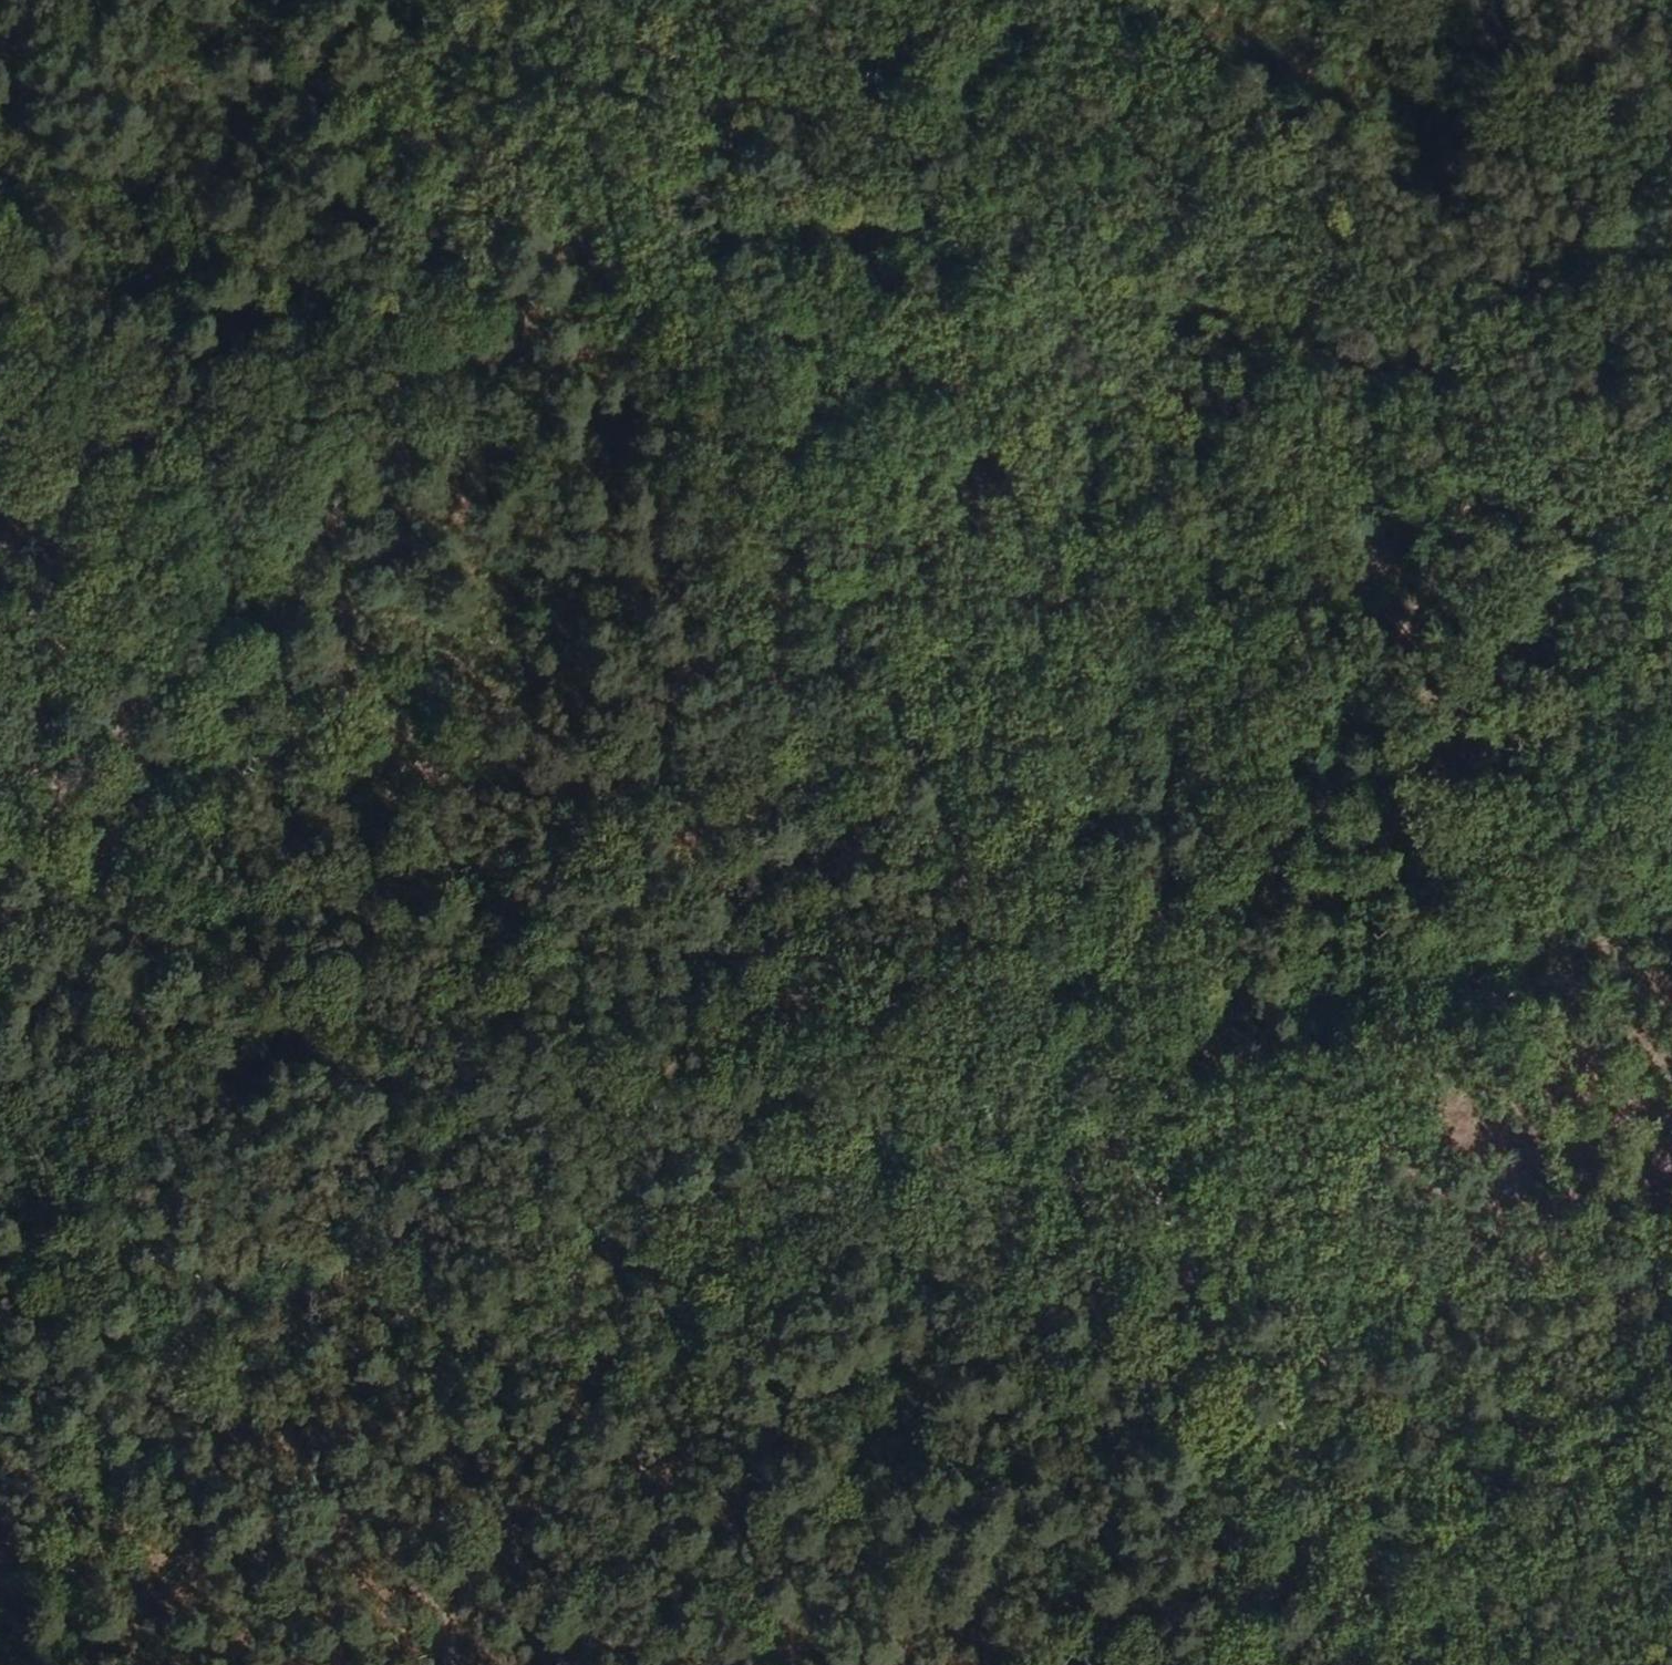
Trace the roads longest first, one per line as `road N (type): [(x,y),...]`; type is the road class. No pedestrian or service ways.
road 1 (track): [(1402,1664),(540,52),(528,0)]
road 2 (track): [(1285,1443),(1671,1360)]
road 3 (track): [(0,224),(106,0)]

